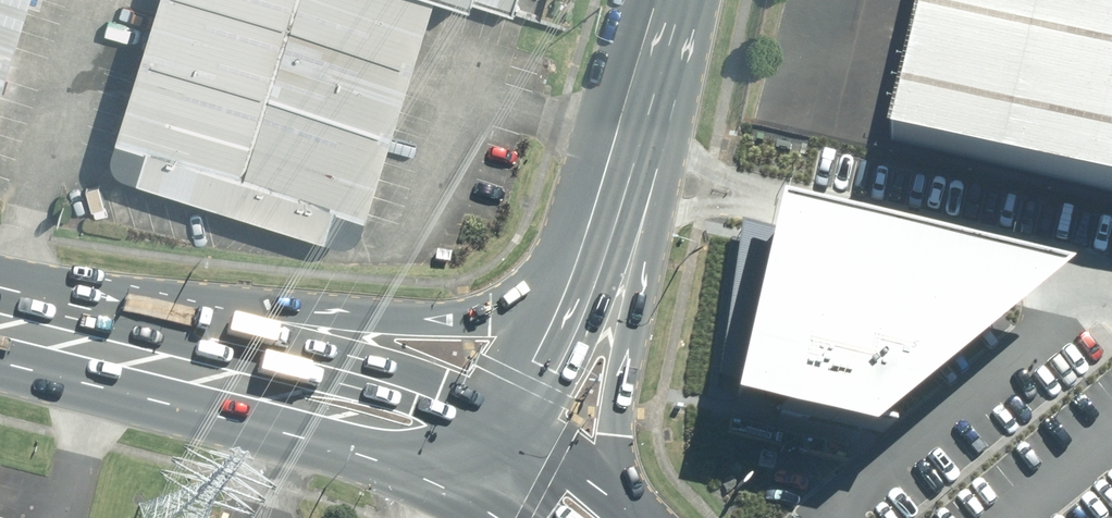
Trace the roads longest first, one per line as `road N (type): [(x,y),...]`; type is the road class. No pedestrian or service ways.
road 1 (primary): [(106,329),(493,312),(585,271)]
road 2 (primary): [(501,455),(418,417),(106,329)]
road 3 (secondary): [(656,0),(585,271)]
road 4 (primary): [(585,271),(625,517)]
road 5 (secondary): [(585,271),(570,318),(501,455)]

